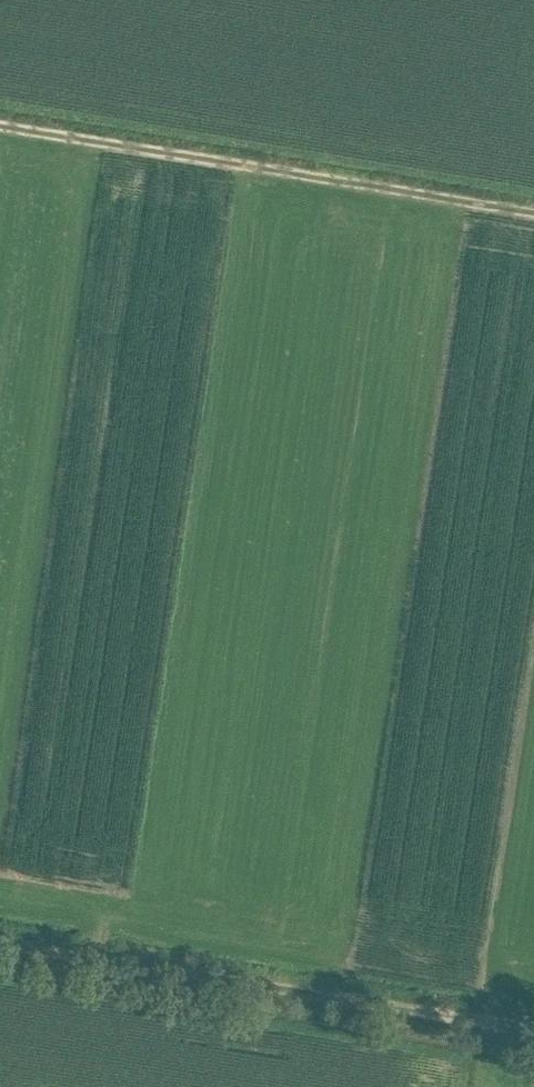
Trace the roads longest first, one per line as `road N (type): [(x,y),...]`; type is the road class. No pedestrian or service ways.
road 1 (track): [(0,123),(533,211)]
road 2 (track): [(533,1026),(0,941)]

